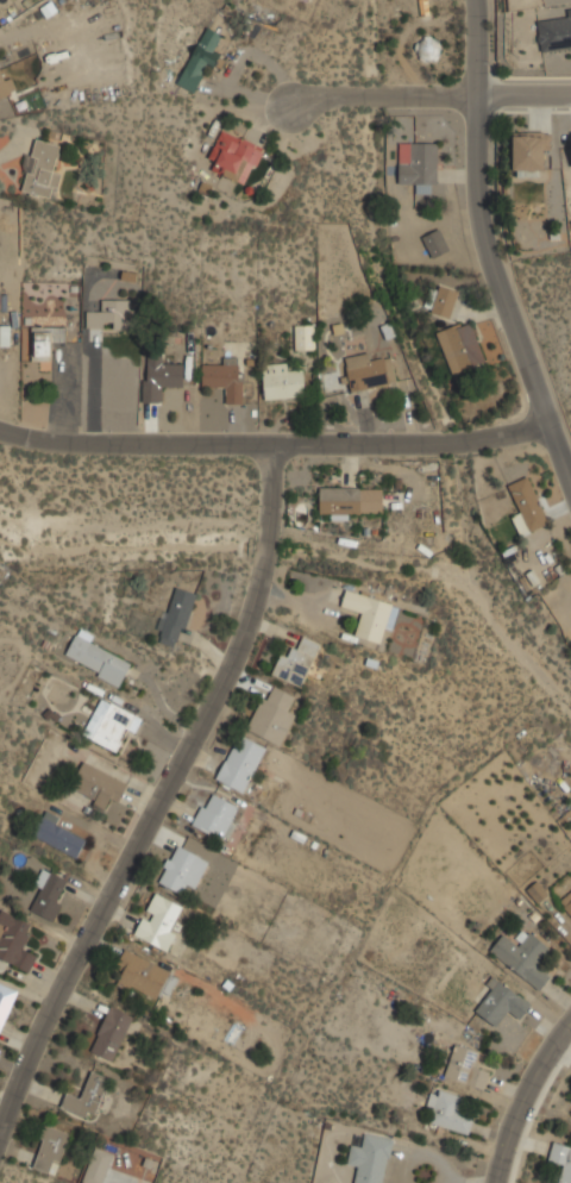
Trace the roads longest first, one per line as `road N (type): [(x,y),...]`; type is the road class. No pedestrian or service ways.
road 1 (residential): [(0,1132),(59,987),(249,615),(265,556),(272,444)]
road 2 (residential): [(0,433),(49,443),(437,442),(546,422)]
road 3 (residential): [(476,0),(475,183),(483,242),(570,486)]
road 4 (residential): [(290,105),(324,94),(473,95)]
road 5 (tertiary): [(570,1029),(545,1058),(501,1182)]

